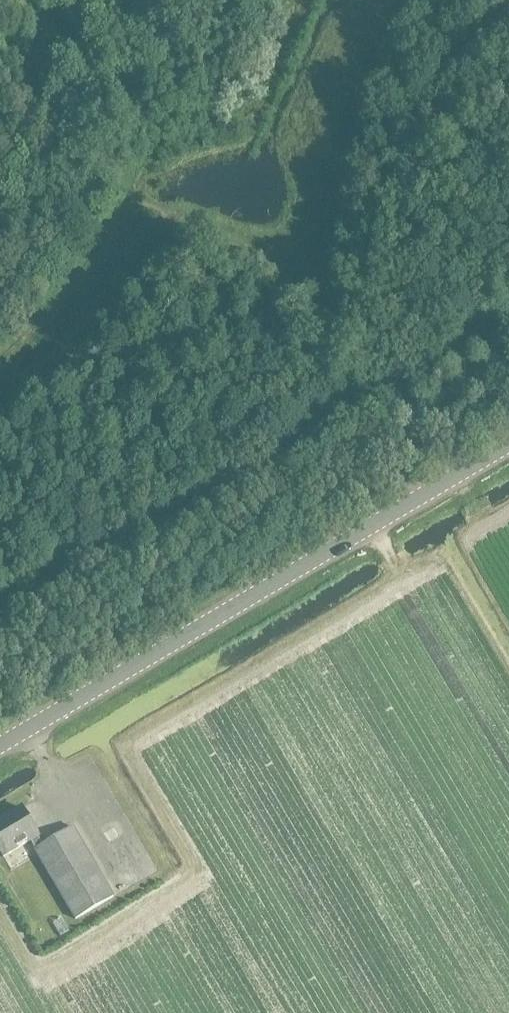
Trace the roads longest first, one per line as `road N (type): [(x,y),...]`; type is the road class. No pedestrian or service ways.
road 1 (secondary): [(0,744),(508,442)]
road 2 (track): [(0,610),(508,323)]
road 3 (track): [(130,194),(0,111)]

